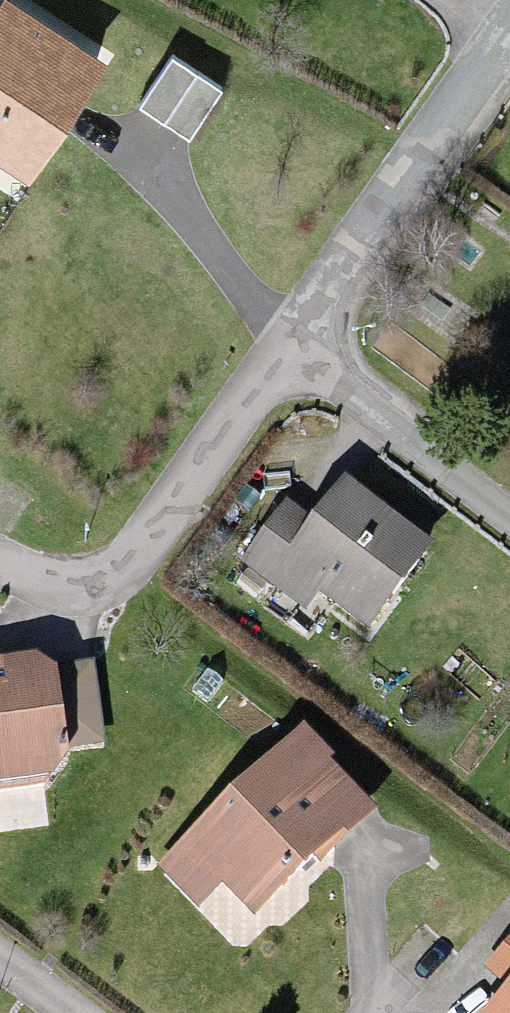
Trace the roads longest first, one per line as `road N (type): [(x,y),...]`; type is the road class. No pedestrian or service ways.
road 1 (residential): [(0,562),(79,585),(115,576),(287,347)]
road 2 (residential): [(509,26),(287,347)]
road 3 (residential): [(287,347),(509,523)]

